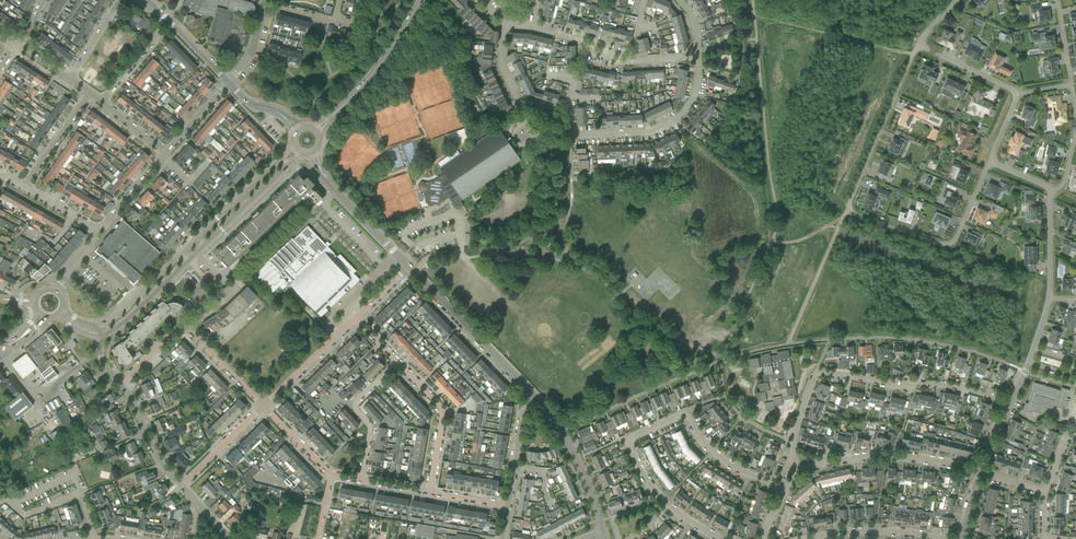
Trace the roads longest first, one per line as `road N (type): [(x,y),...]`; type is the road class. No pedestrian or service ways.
road 1 (residential): [(991,163),(949,244),(849,210),(924,47)]
road 2 (residential): [(503,25),(501,65),(547,136),(665,126),(692,103),(699,69)]
road 3 (tertiary): [(99,336),(124,323),(300,154)]
road 4 (tertiary): [(293,147),(120,313),(98,323)]
road 5 (residential): [(262,408),(181,328),(121,383)]
road 6 (residential): [(1010,400),(952,385),(823,374)]
road 7 (residential): [(796,476),(859,457),(981,471)]
road 8 (tertiary): [(538,400),(415,273)]
road 9 (residential): [(812,538),(913,531),(965,538)]
road 10 (residential): [(430,495),(443,419),(397,363)]
road 11 (residential): [(362,484),(371,431),(357,400),(397,363)]
road 12 (tertiary): [(338,111),(384,59),(421,0)]
road 13 (tertiary): [(409,268),(322,173)]
road 14 (residential): [(262,408),(355,320)]
road 15 (residential): [(661,499),(629,442),(685,416)]
road 16 (residential): [(685,416),(708,450),(783,490)]

